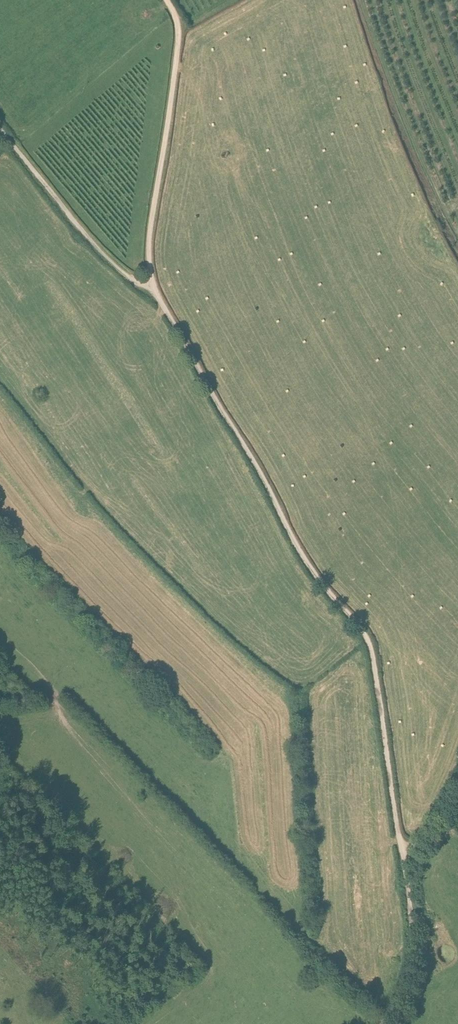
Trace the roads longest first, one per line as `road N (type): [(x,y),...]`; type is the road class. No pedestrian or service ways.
road 1 (track): [(404,851),(365,636),(307,564),(153,292)]
road 2 (track): [(153,292),(151,226),(178,37),(169,3)]
road 3 (track): [(153,292),(88,240),(0,129)]
road 4 (track): [(383,1023),(411,966),(404,851)]

